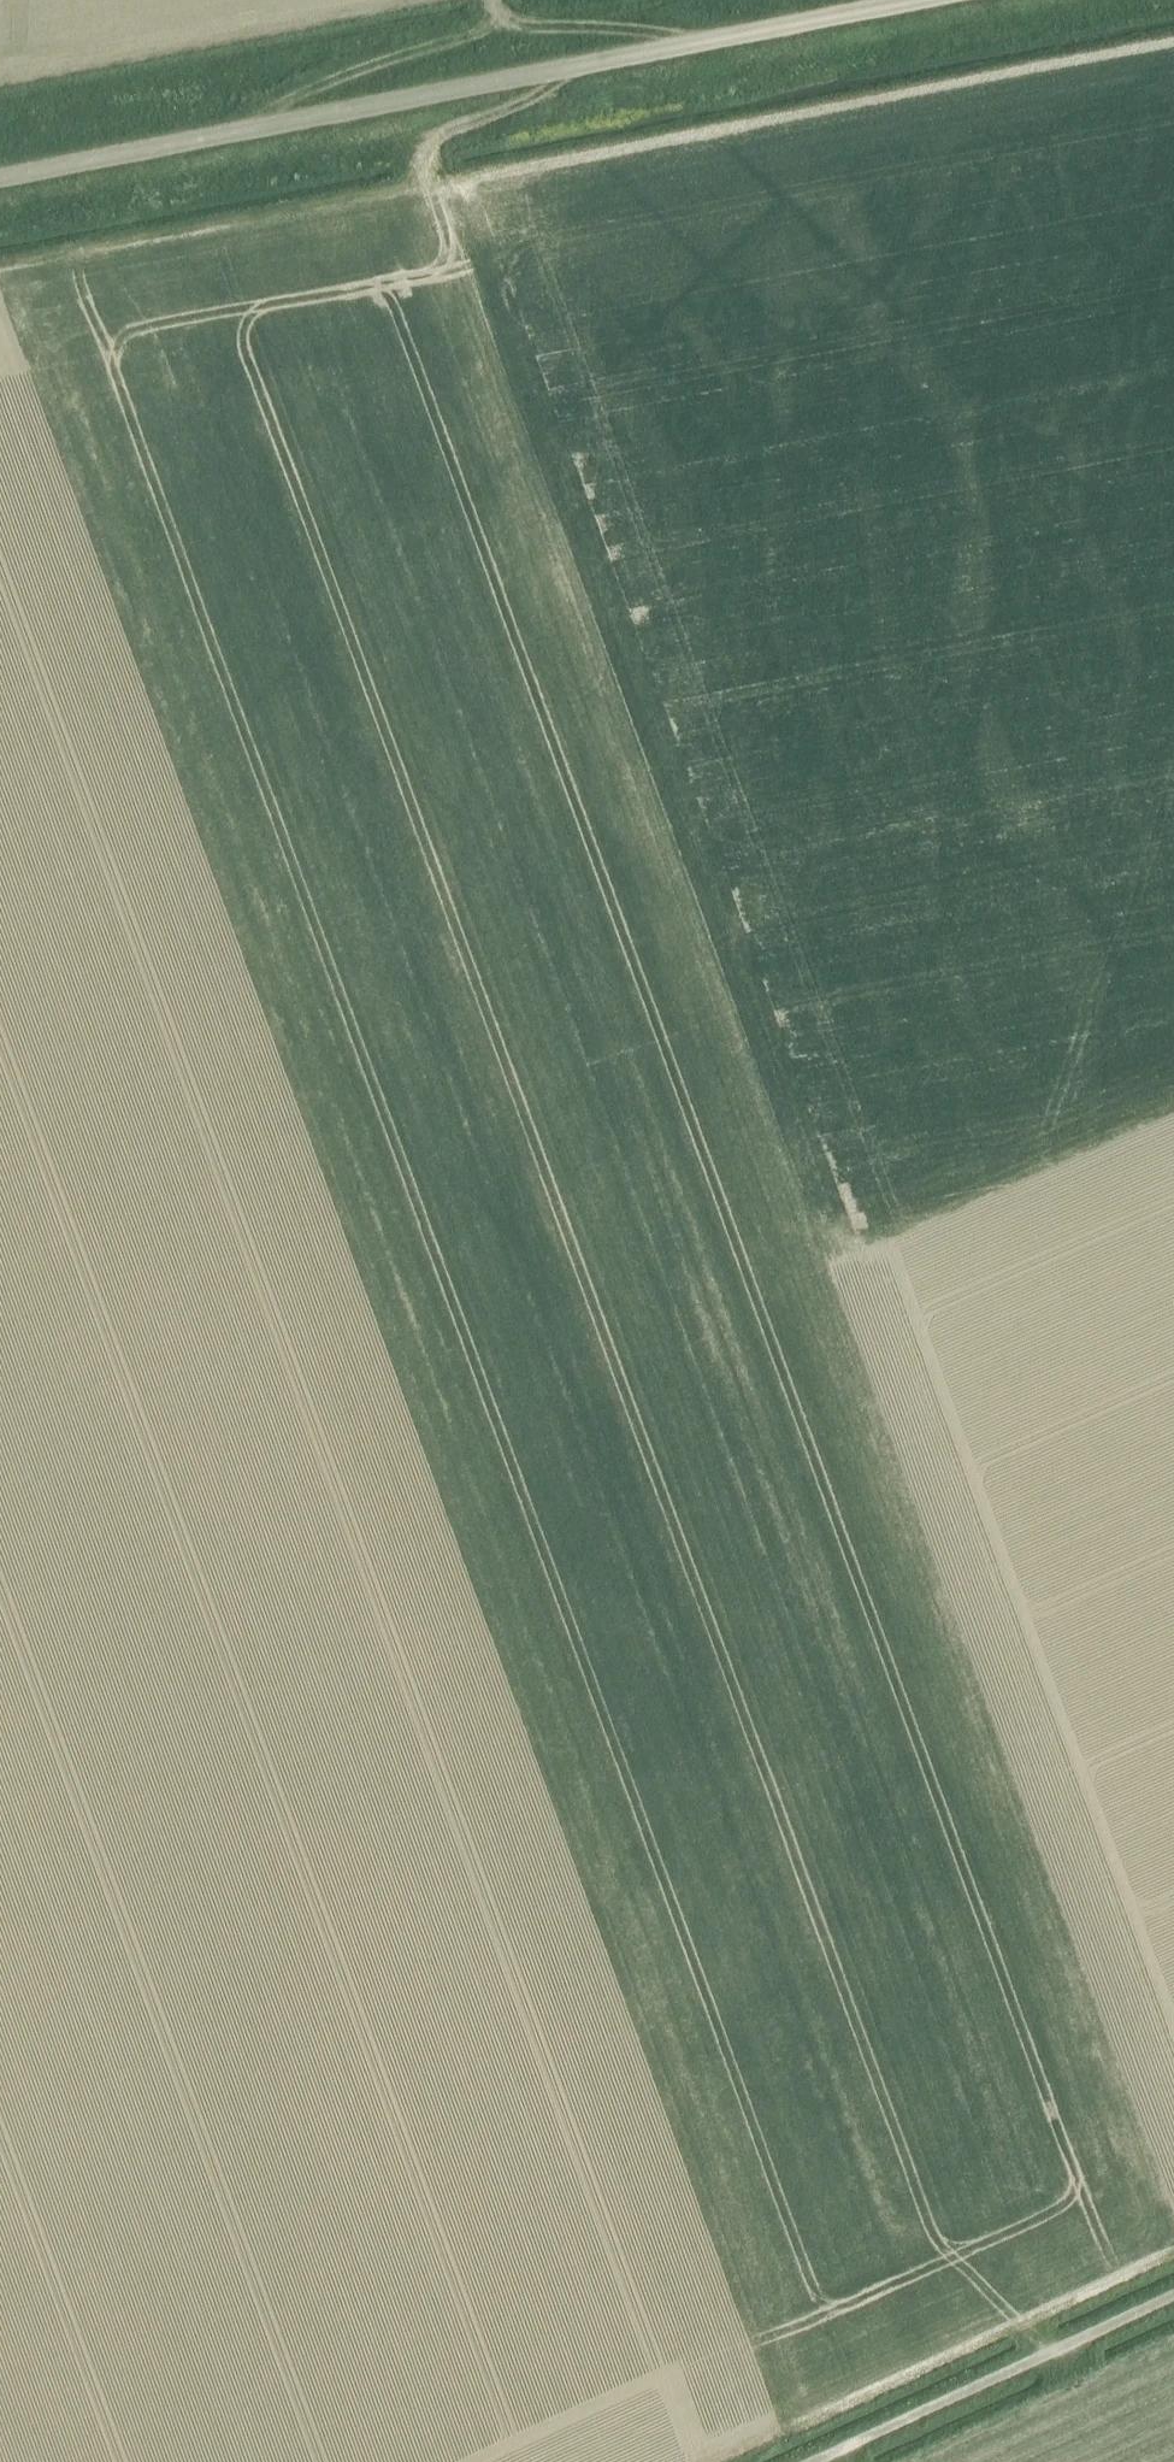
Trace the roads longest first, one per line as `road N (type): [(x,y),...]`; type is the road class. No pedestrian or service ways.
road 1 (unclassified): [(0,177),(905,0)]
road 2 (unclassified): [(818,2461),(1173,2300)]

